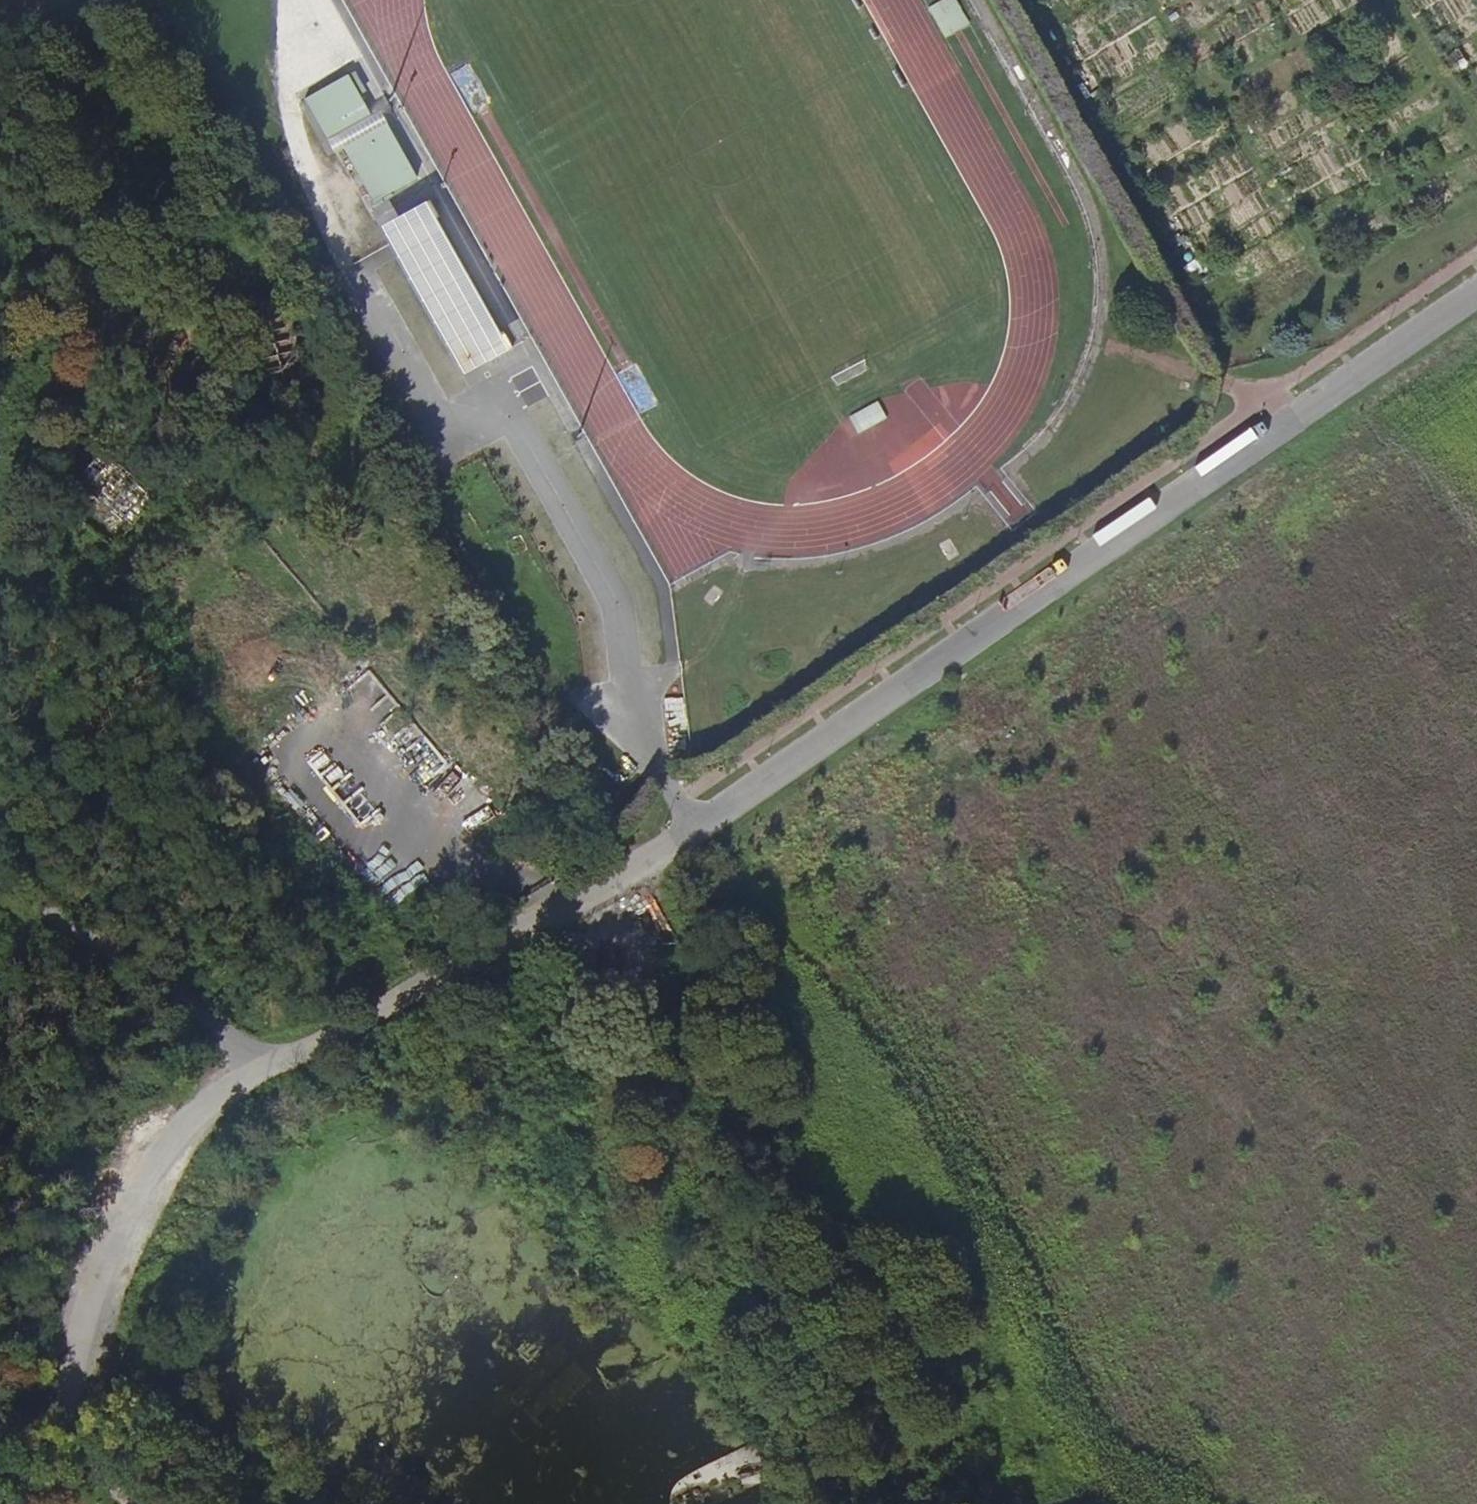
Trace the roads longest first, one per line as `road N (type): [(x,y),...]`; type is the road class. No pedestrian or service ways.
road 1 (unclassified): [(1476,298),(684,839),(266,1068)]

